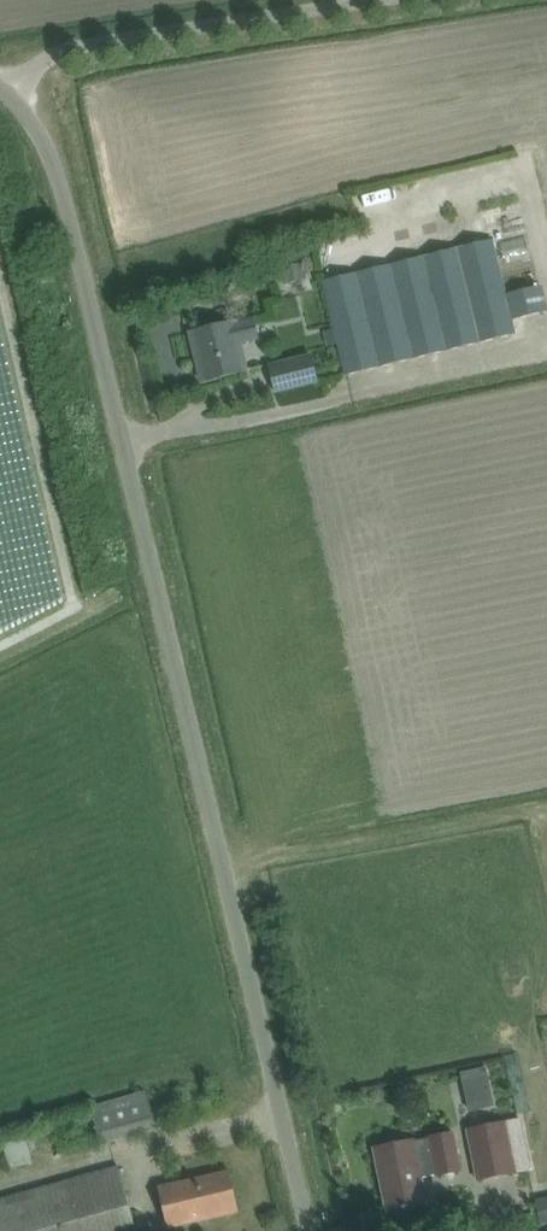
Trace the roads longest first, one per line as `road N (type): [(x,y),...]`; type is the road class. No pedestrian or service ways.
road 1 (unclassified): [(306,1230),(29,57)]
road 2 (unclassified): [(29,57),(368,0)]

